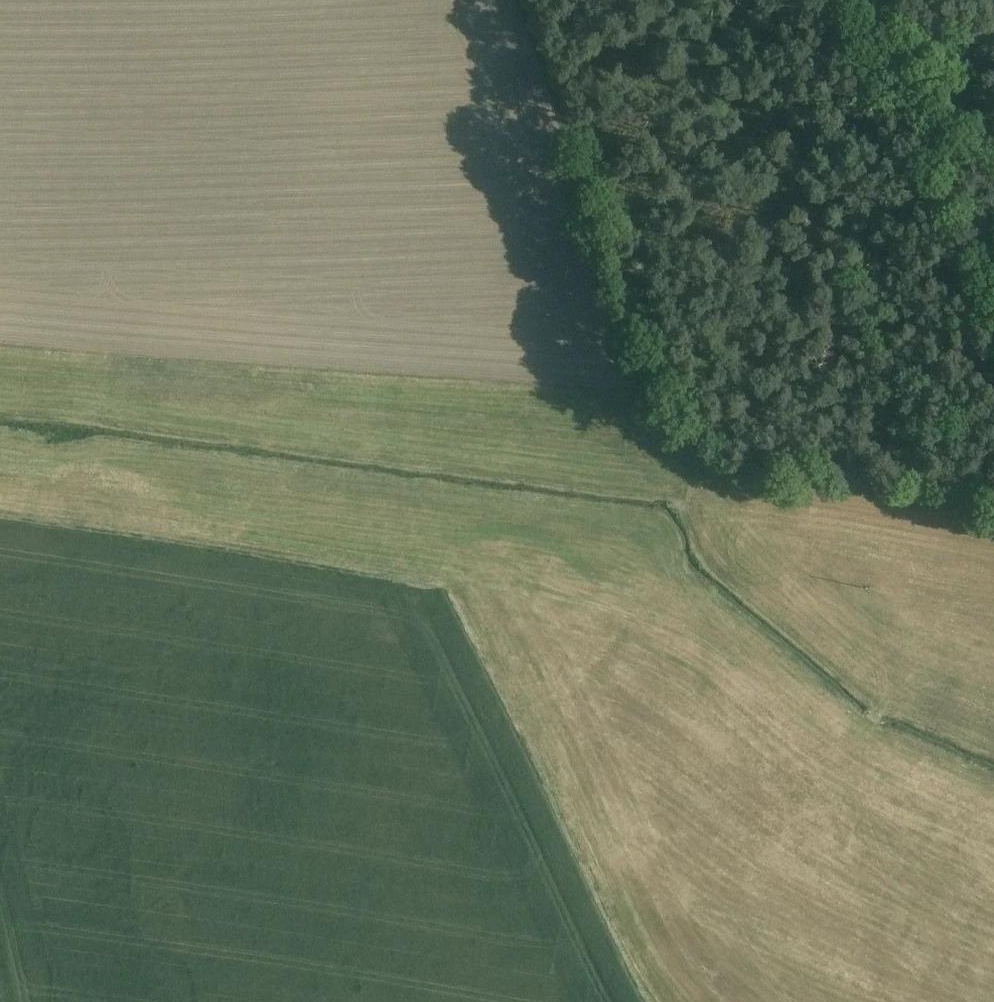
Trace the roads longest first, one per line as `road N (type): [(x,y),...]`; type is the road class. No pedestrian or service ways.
road 1 (unclassified): [(993,238),(872,0)]

